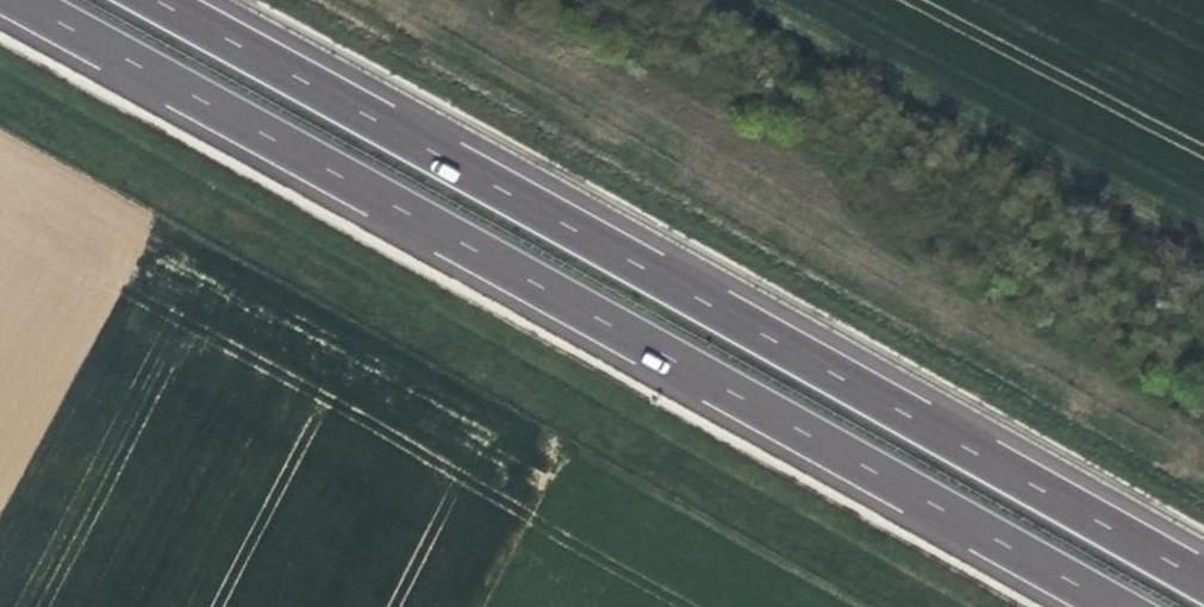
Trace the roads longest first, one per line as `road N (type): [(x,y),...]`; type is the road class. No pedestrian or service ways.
road 1 (motorway): [(23,0),(1117,606)]
road 2 (motorway): [(1203,583),(158,0)]

